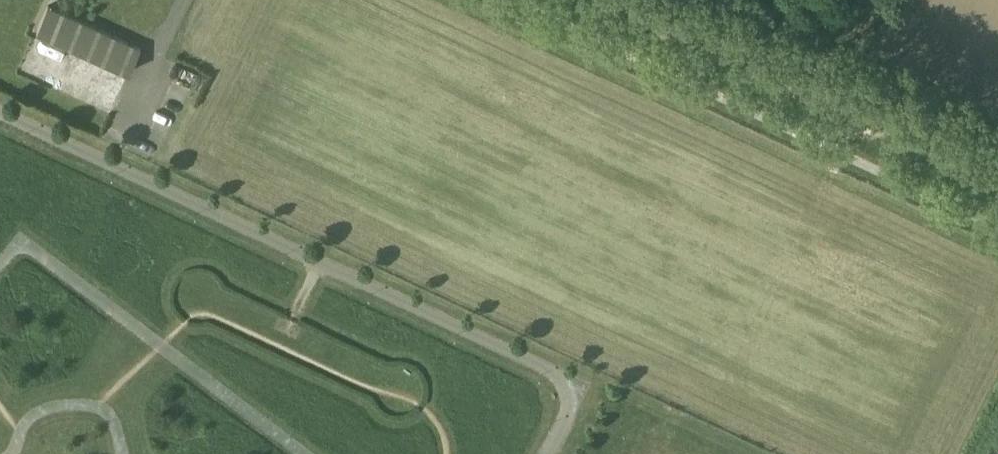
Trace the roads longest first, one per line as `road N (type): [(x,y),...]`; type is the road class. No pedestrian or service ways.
road 1 (residential): [(0,112),(580,384),(547,453)]
road 2 (tertiary): [(997,174),(627,0)]

